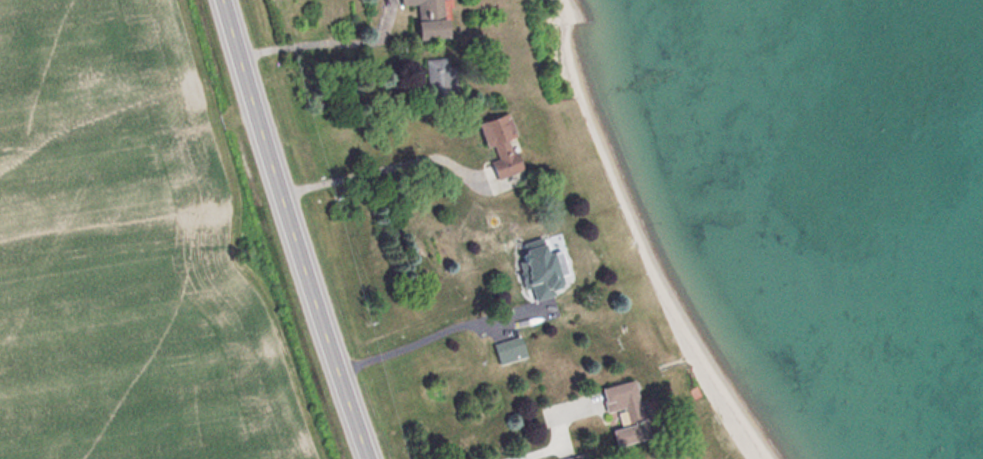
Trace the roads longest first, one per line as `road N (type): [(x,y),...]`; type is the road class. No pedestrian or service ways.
road 1 (primary): [(370,458),(224,0)]

